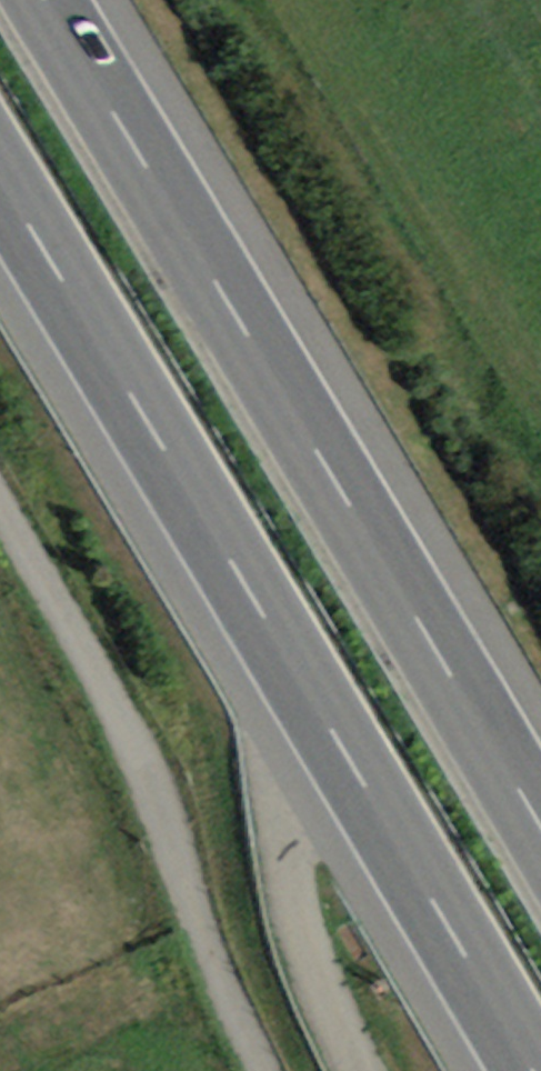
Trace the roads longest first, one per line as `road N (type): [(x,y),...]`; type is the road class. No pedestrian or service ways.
road 1 (motorway): [(0,195),(288,660),(520,1070)]
road 2 (motorway): [(540,828),(28,0)]
road 3 (unclassified): [(0,521),(83,660),(151,814),(214,991),(257,1070)]

